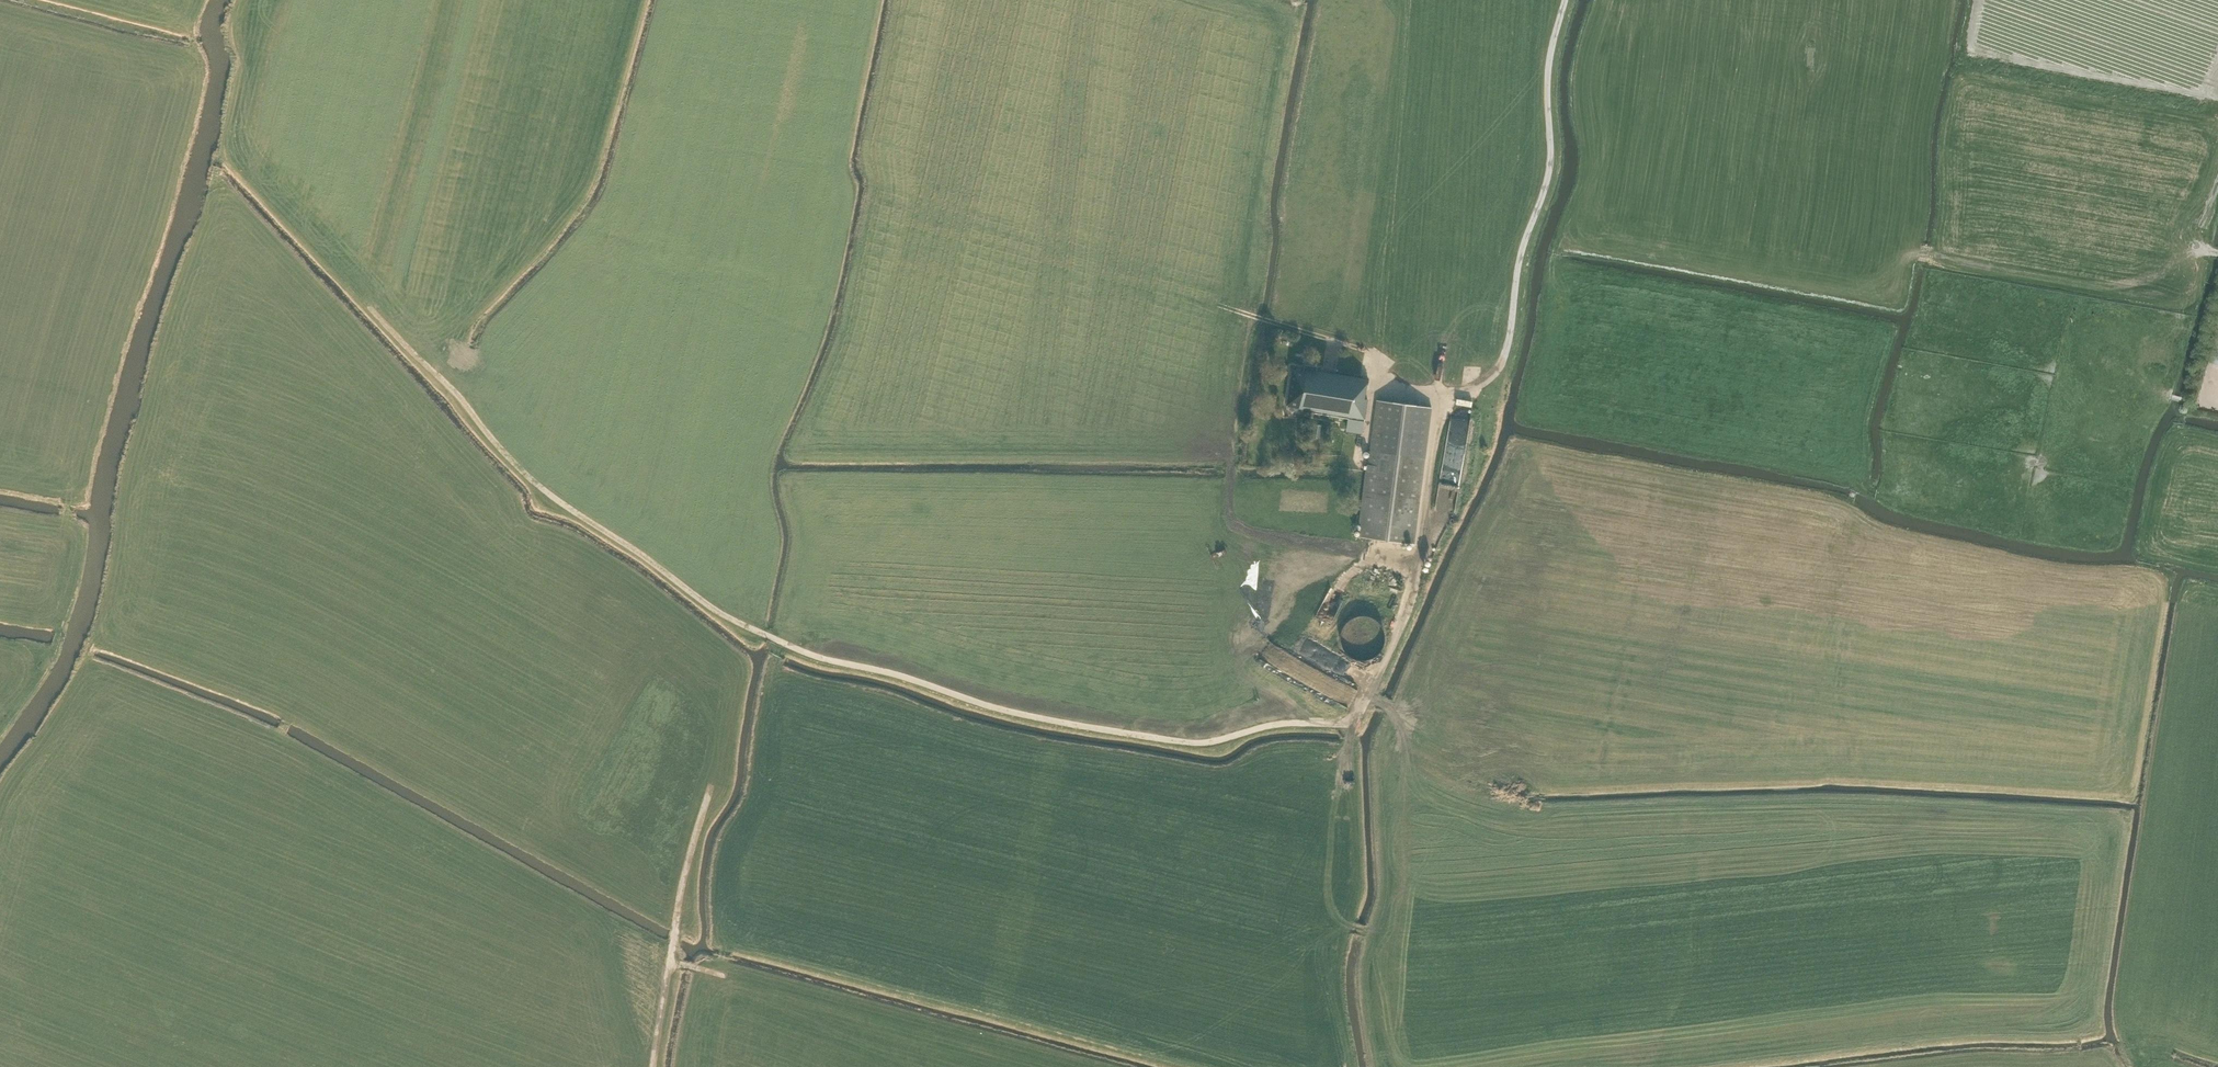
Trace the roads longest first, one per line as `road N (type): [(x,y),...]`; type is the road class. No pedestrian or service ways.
road 1 (track): [(369,307),(535,482),(731,619),(811,655),(1002,710),(1196,743),(1288,723),(1354,725),(1415,583),(1439,390)]
road 2 (track): [(711,788),(682,884),(654,1066)]
road 3 (track): [(1217,305),(1366,350),(1385,360),(1381,385)]

